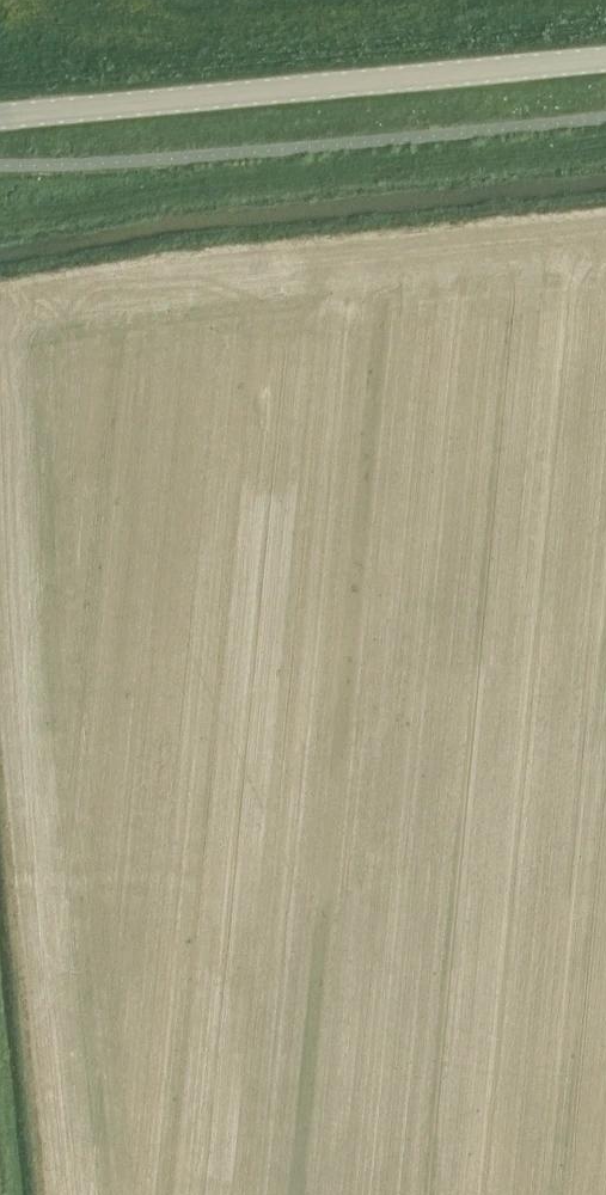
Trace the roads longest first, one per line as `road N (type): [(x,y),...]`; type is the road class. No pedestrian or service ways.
road 1 (secondary): [(0,118),(605,60)]

